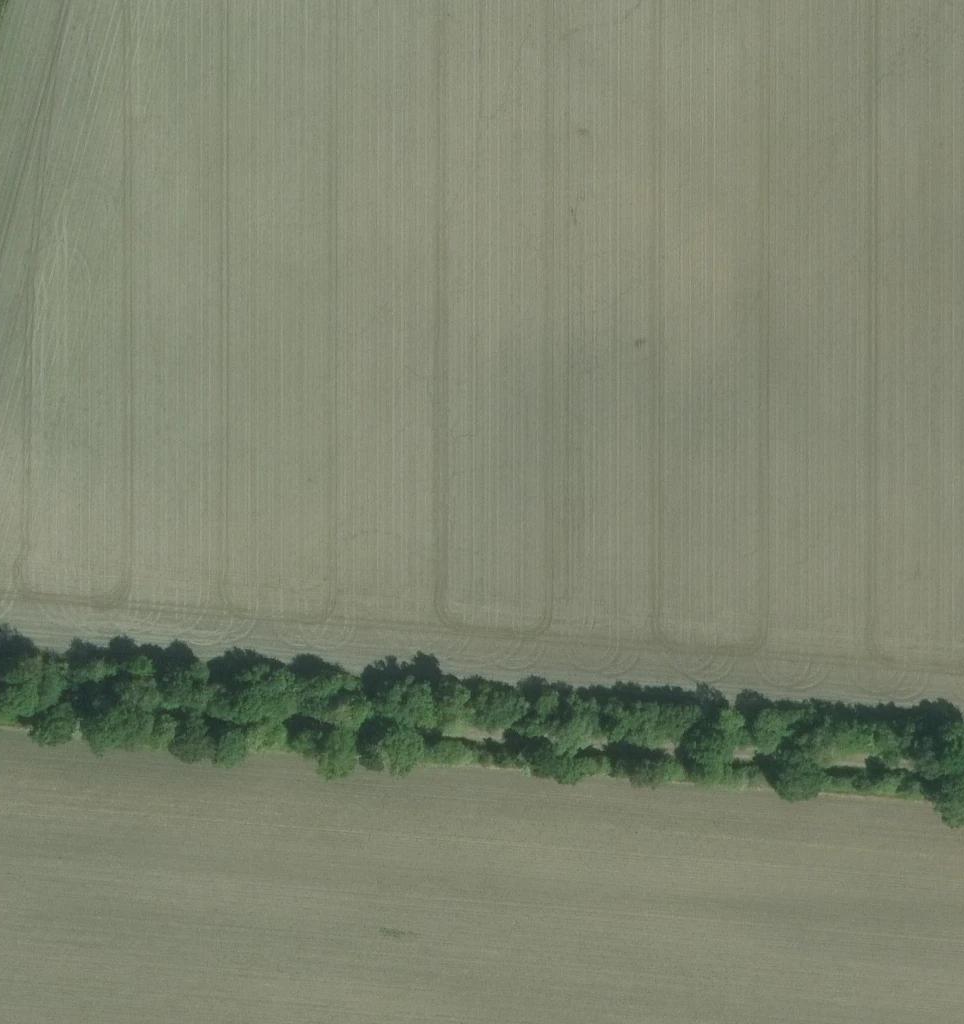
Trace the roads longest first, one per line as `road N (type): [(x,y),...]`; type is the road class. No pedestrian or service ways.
road 1 (track): [(0,683),(963,773)]

